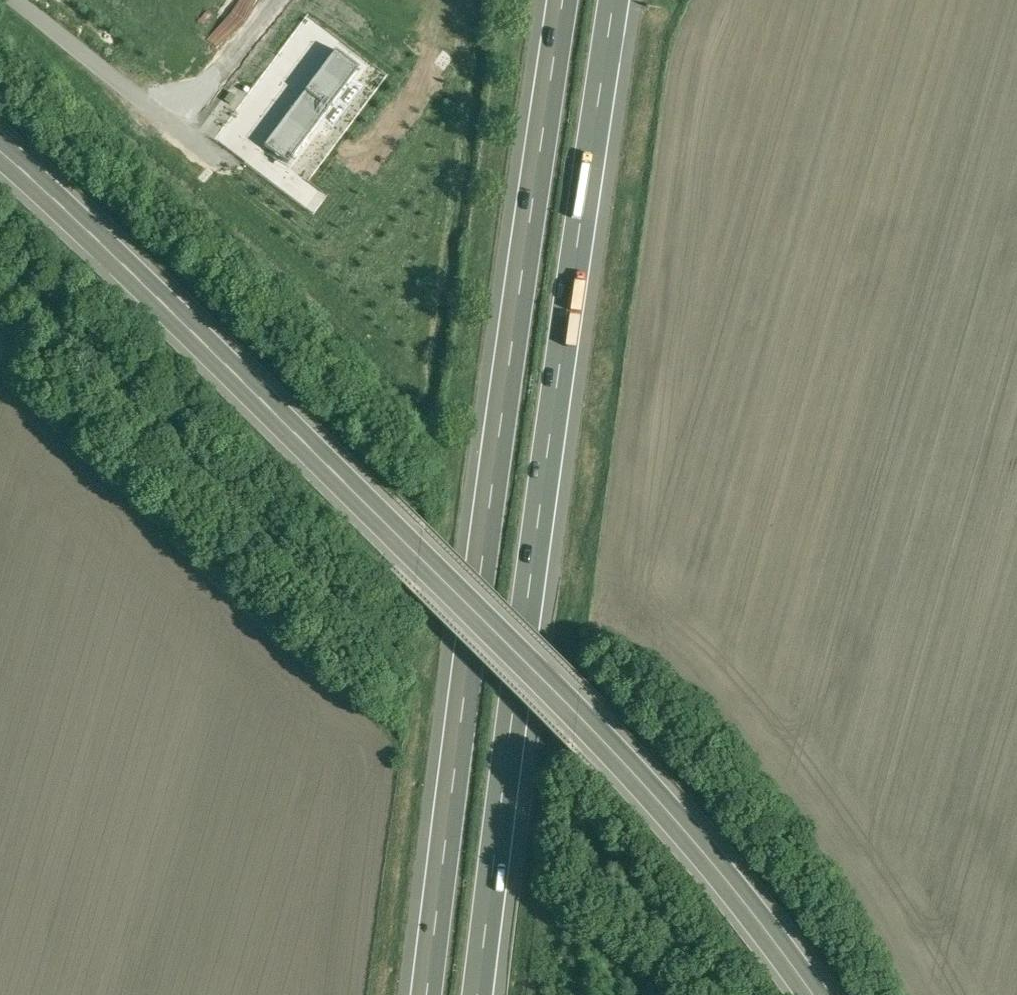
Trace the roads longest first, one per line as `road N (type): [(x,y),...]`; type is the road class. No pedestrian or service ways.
road 1 (secondary): [(0,154),(600,741),(811,994)]
road 2 (motorway): [(551,0),(414,994)]
road 3 (motorway): [(488,994),(623,0)]

